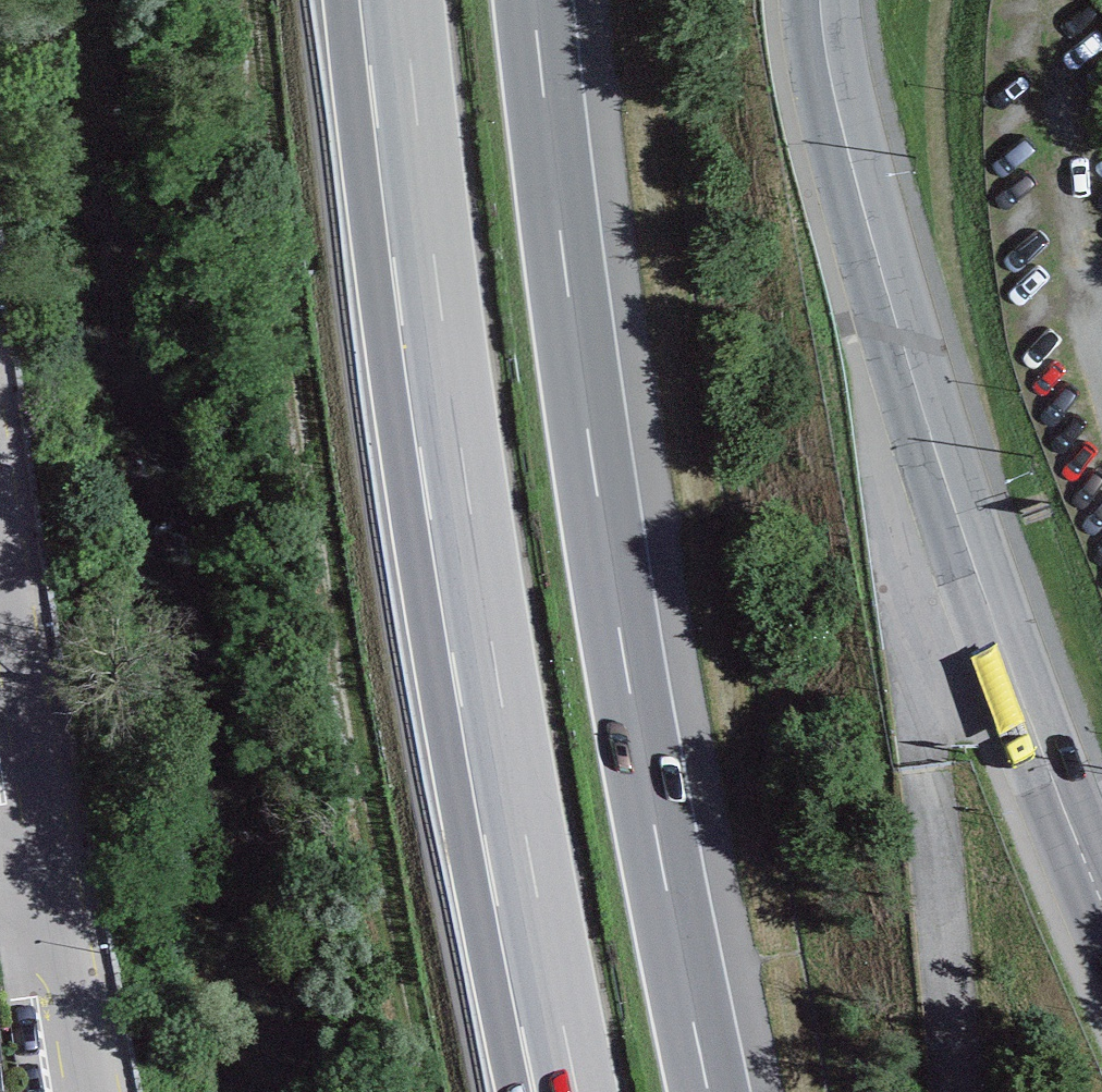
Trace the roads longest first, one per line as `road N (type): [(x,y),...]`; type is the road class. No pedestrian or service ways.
road 1 (motorway): [(711,1091),(622,643),(562,245),(536,0)]
road 2 (motorway): [(402,0),(447,379),(575,1091)]
road 3 (primary): [(1101,901),(918,395),(833,83),(820,0)]
road 4 (unclassified): [(0,469),(109,1091)]

